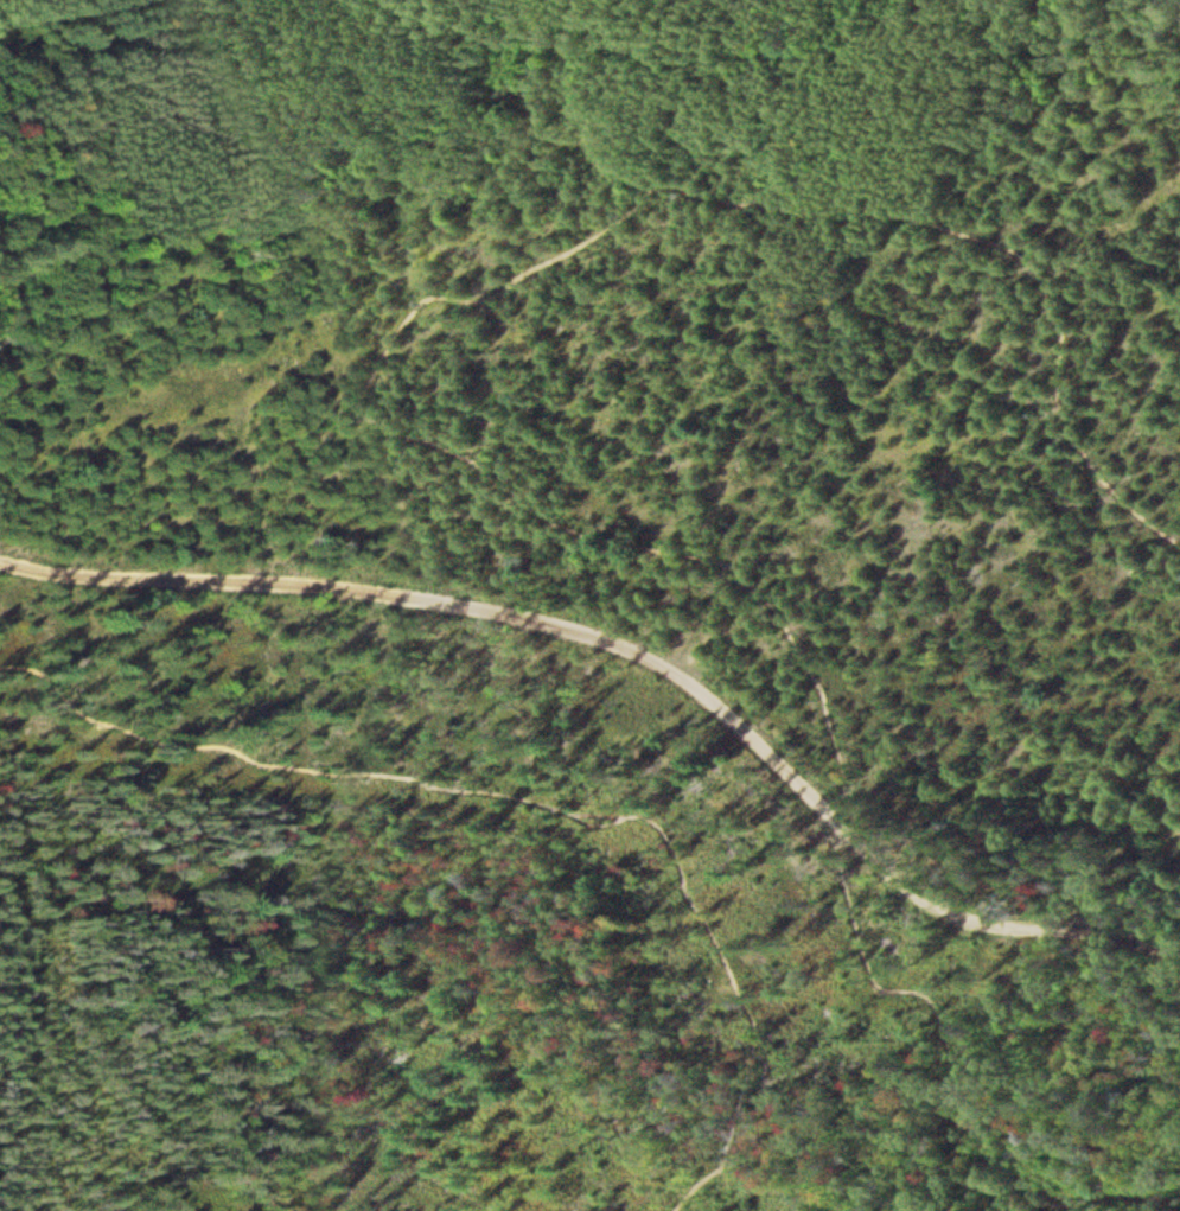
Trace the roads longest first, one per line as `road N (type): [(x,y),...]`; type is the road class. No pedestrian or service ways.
road 1 (residential): [(0,554),(449,597),(589,625),(649,661),(924,892),(959,912),(1179,952)]

